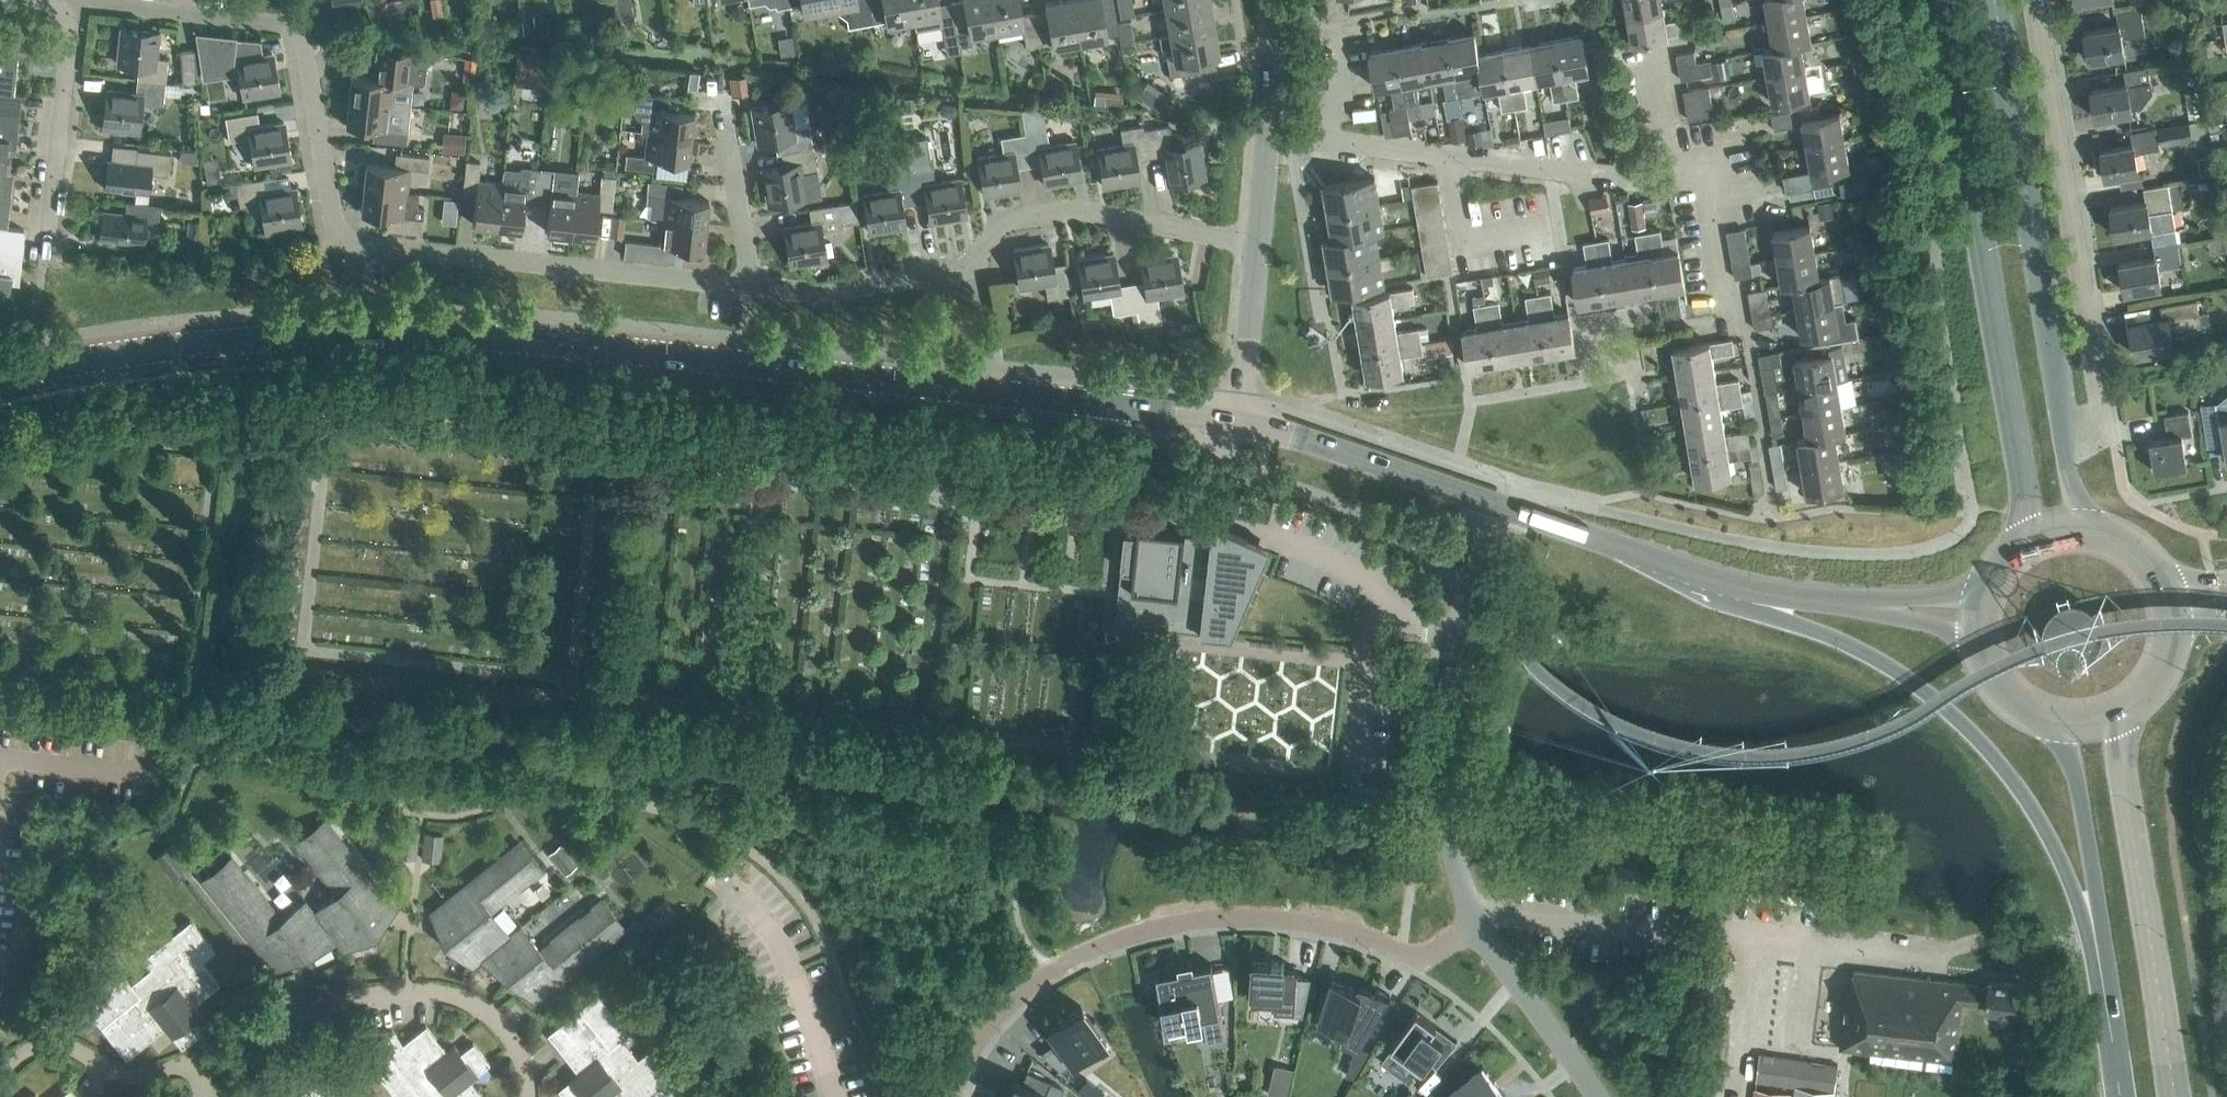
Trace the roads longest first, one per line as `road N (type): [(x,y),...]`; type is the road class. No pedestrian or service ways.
road 1 (tertiary): [(0,374),(330,327),(450,331),(1018,397)]
road 2 (residential): [(749,288),(339,233),(327,204),(302,25),(97,4),(64,15)]
road 3 (residential): [(951,1096),(998,1015),(1049,970),(1107,944),(1225,921),(1306,924),(1420,958),(1476,927)]
road 4 (primary): [(1744,590),(1787,624),(1870,657),(1973,737),(2038,822),(2110,963)]
road 5 (residential): [(1257,244),(1076,212),(1012,221),(973,268),(825,294),(749,288)]
road 6 (primary): [(1946,0),(2015,447)]
road 7 (residential): [(2109,437),(2041,0)]
road 8 (residential): [(1511,509),(1485,550),(1460,637),(1446,808),(1476,927)]
road 9 (residential): [(198,1061),(226,1029),(400,992),(443,992),(478,1006),(513,1040),(521,1096)]
road 10 (residential): [(1671,179),(1269,134)]
road 11 (primary): [(2058,397),(1993,0)]
road 12 (primary): [(1962,637),(1984,700),(2060,761),(2084,868),(2097,892)]
road 13 (residential): [(711,878),(756,908),(779,940),(831,1096)]
road 14 (tertiary): [(1511,509),(1744,590)]
road 15 (primary): [(2175,1096),(2139,867)]
road 16 (tertiary): [(1018,397),(1102,421),(1236,441)]
road 17 (tertiary): [(1240,413),(1018,397)]
road 18 (residential): [(0,1076),(20,1052),(50,1043),(76,1048),(109,1070),(148,1075),(198,1061)]
road 19 (residential): [(43,226),(68,66),(64,15)]
road 20 (primary): [(2174,562),(2090,493),(2071,412),(2058,397)]
road 21 (residential): [(1476,927),(1598,1096)]
road 22 (residential): [(749,288),(721,99)]
road 23 (primary): [(2069,732),(2079,745),(2103,868),(2097,892)]
road 24 (primary): [(2106,728),(2112,707),(2161,657),(2160,587)]
road 25 (tertiary): [(1370,462),(1511,509)]
road 26 (residential): [(1733,333),(1709,191)]
road 27 (primary): [(2139,867),(2124,834),(2106,728)]
road 28 (primary): [(2139,867),(2127,724)]
road 29 (residential): [(1671,179),(1645,41)]
road 30 (tertiary): [(1370,462),(1346,445),(1240,413)]
road 31 (tertiary): [(1236,441),(1370,462)]
road 32 (primary): [(2110,963),(2128,1096)]
road 33 (primary): [(2078,527),(2052,412),(2058,397)]
road 34 (residential): [(1269,134),(1269,0)]
road 35 (primary): [(1986,641),(2015,698),(2069,732)]
road 36 (tertiary): [(1744,590),(1870,609)]
road 37 (primary): [(2160,587),(2136,586),(2092,558),(2042,556)]

